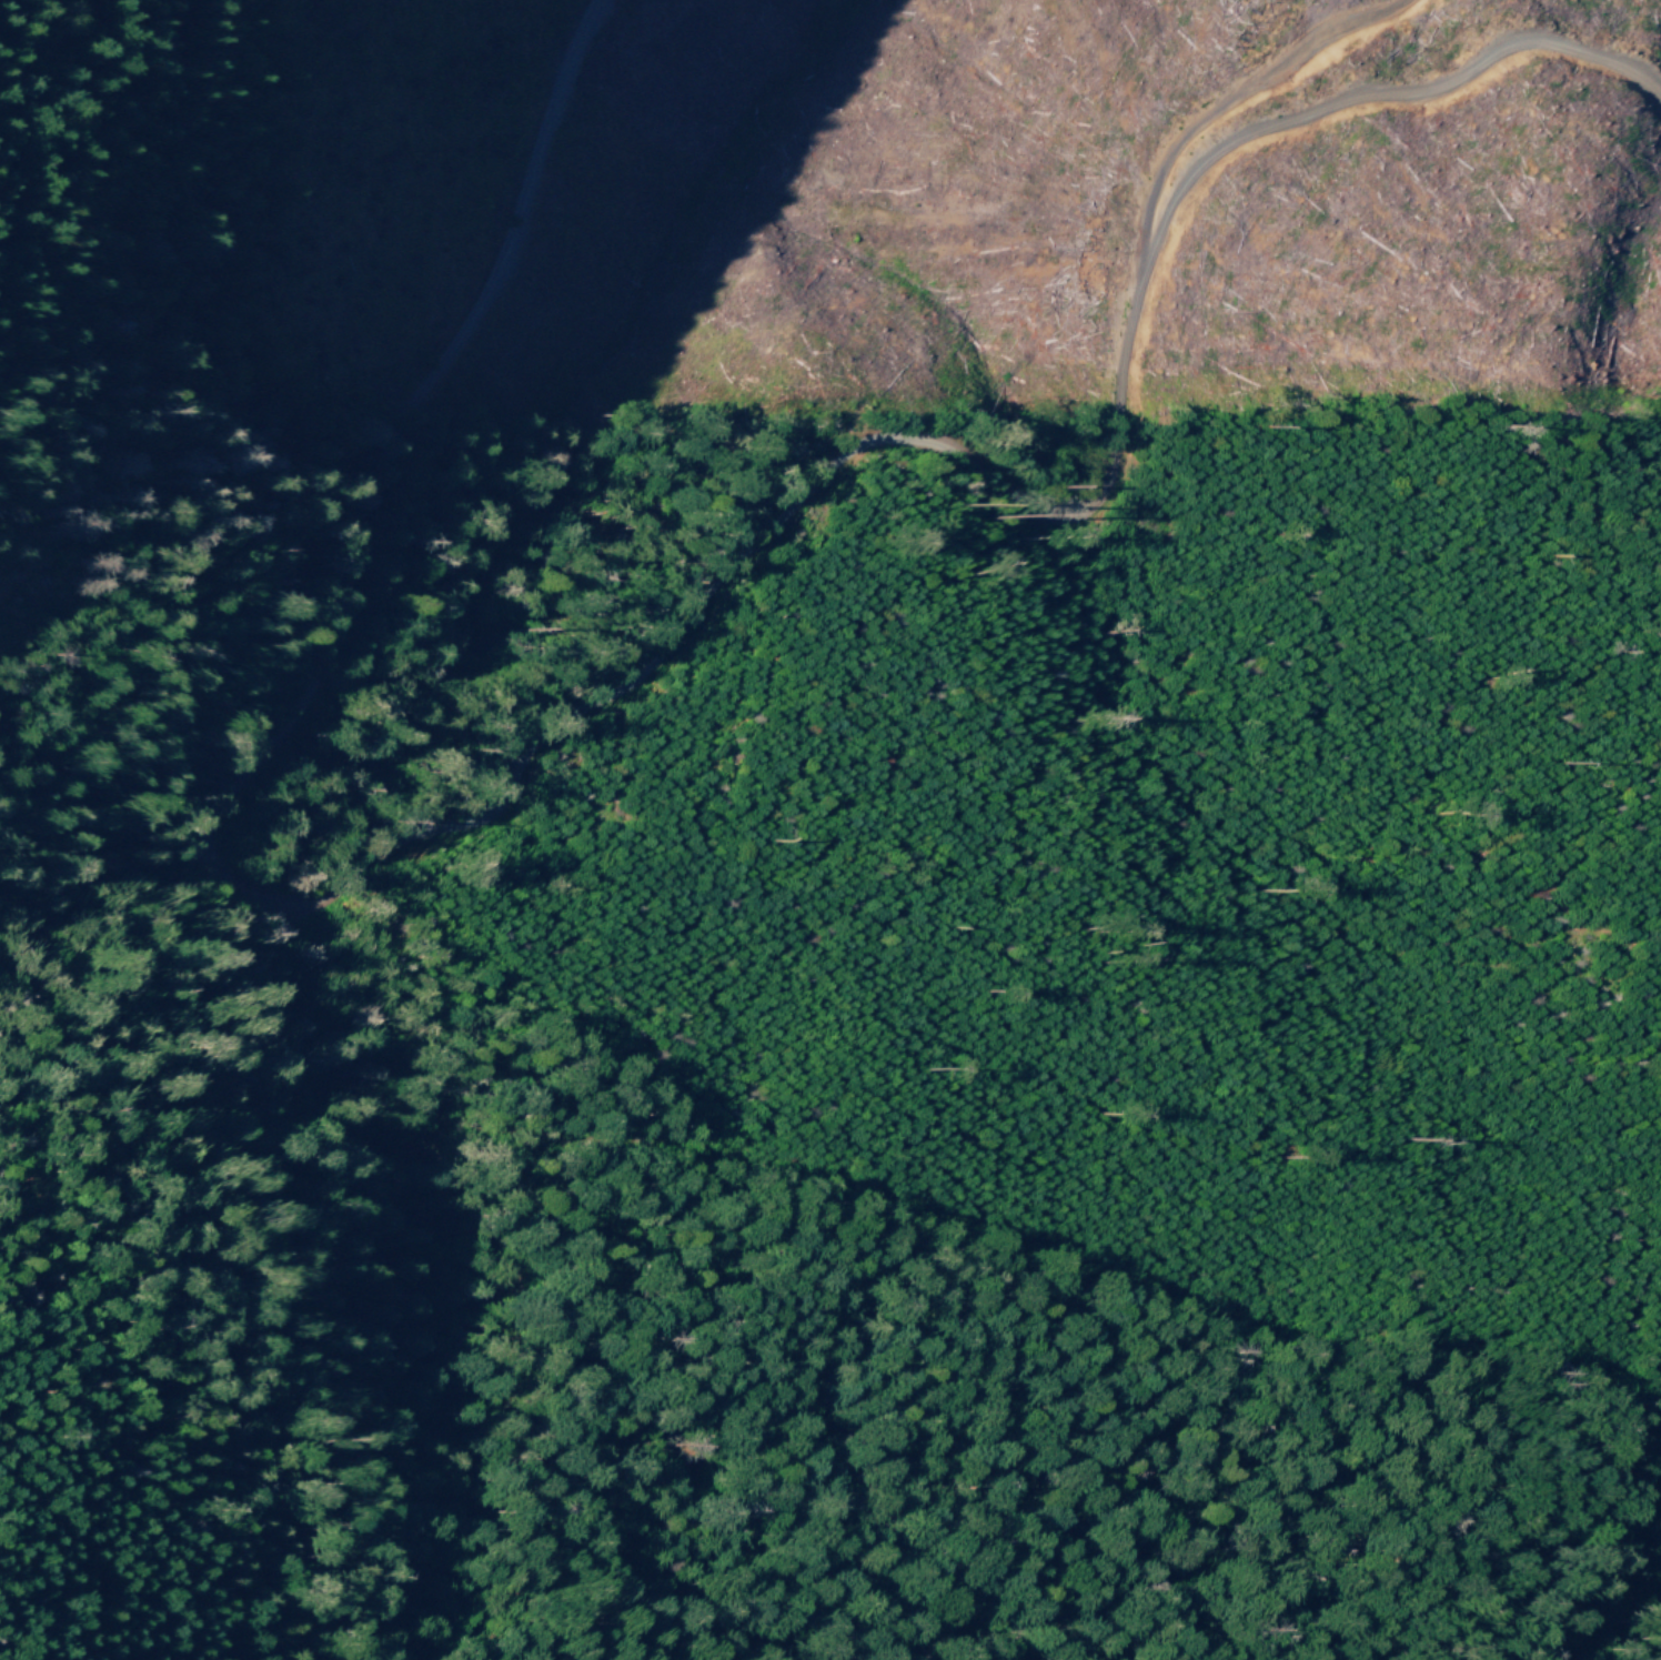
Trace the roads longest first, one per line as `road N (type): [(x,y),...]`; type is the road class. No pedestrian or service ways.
road 1 (track): [(1660,75),(1595,48),(1539,48),(1464,88),(1356,101),(1214,165),(1182,198),(1166,235),(1094,502),(1053,512),(1035,507),(952,451),(924,443),(880,440),(839,450),(707,579),(653,653),(535,736),(495,801),(473,816),(382,844),(315,918),(293,919),(210,872),(198,833),(295,708),(331,648),(397,434),(479,313),(504,258),(538,127),(592,0)]
road 2 (track): [(1544,1659),(1634,1542),(1660,1397)]

